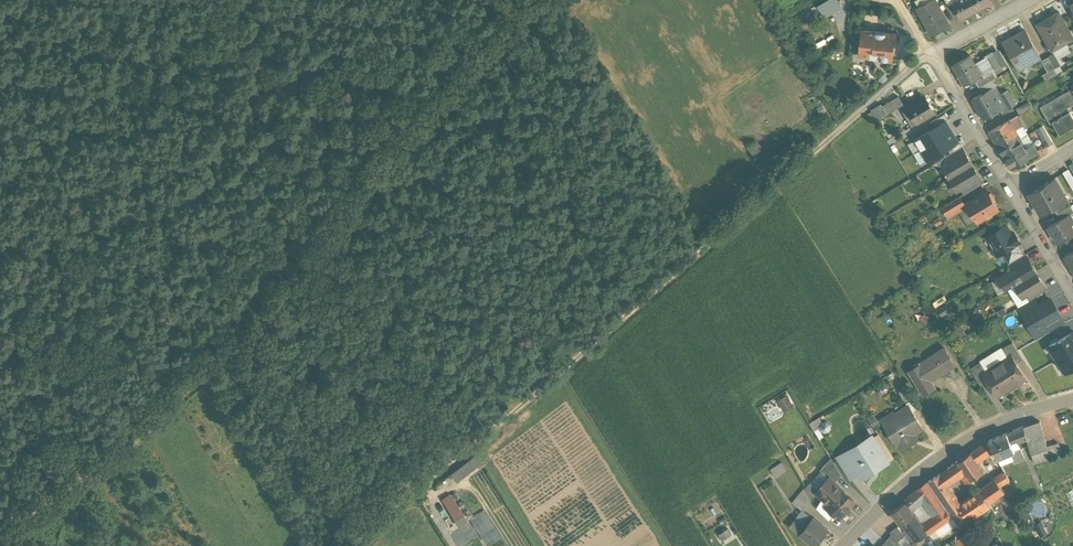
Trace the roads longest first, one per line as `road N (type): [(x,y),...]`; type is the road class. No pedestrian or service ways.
road 1 (track): [(512,0),(293,263),(200,360),(75,469),(0,517)]
road 2 (track): [(379,545),(645,318),(831,138)]
road 3 (residential): [(1010,191),(934,58),(1035,0)]
road 4 (residential): [(849,545),(944,460),(1072,405)]
road 5 (residential): [(1072,299),(1010,191)]

